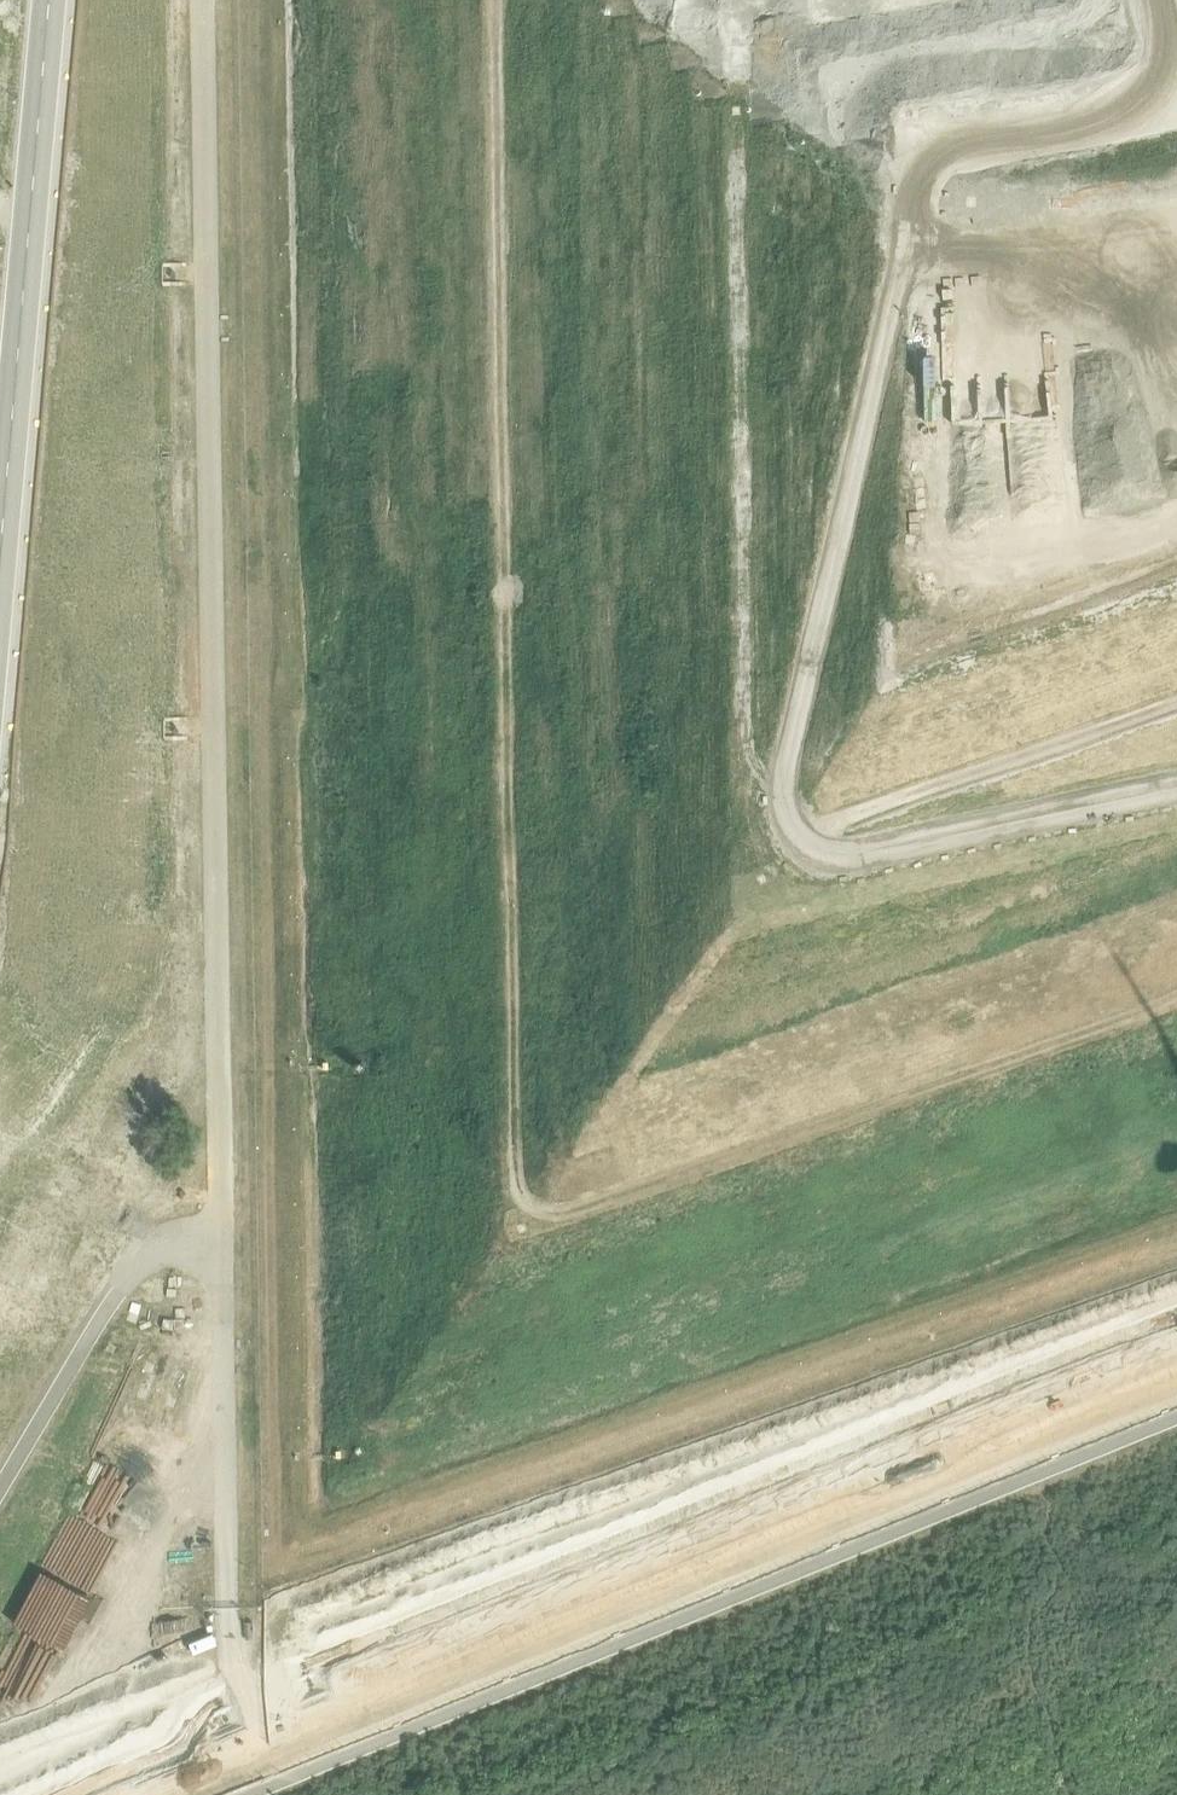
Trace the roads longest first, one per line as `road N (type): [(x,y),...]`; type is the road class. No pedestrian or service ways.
road 1 (unclassified): [(270,1775),(1176,1405)]
road 2 (track): [(0,559),(51,0)]

